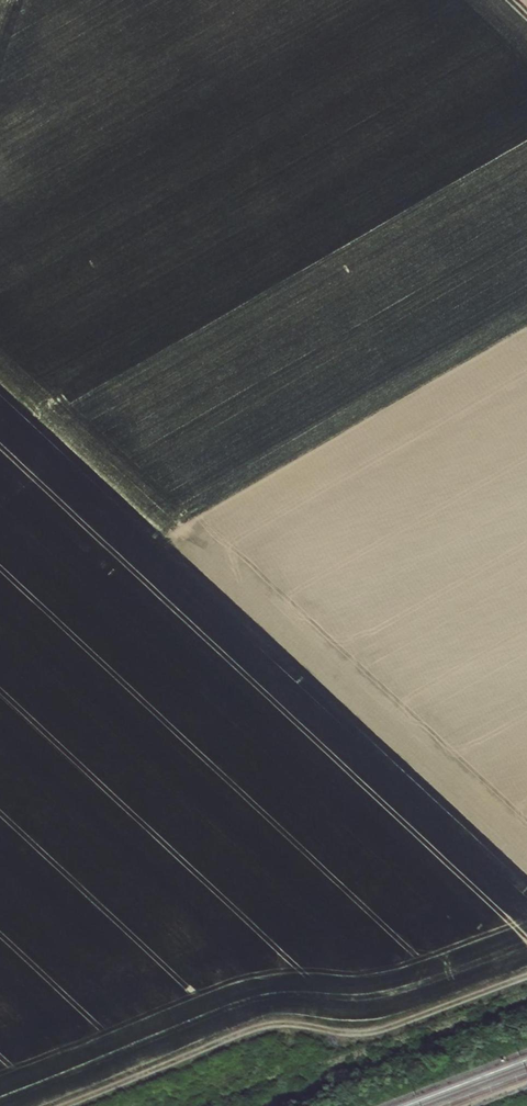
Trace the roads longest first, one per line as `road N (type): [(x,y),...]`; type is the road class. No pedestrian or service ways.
road 1 (track): [(526,976),(371,1034),(280,1019),(65,1105)]

